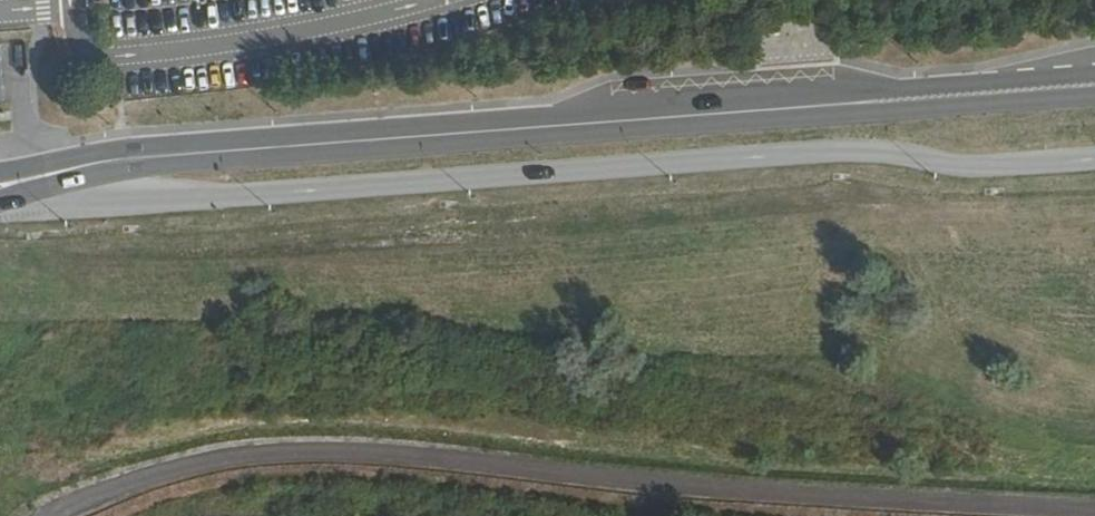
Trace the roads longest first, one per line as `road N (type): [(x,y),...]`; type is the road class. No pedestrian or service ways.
road 1 (unclassified): [(8,195),(176,197),(862,150),(972,167),(1094,158)]
road 2 (unclassified): [(73,170),(852,103)]
road 3 (unclassified): [(1094,74),(909,87),(852,103)]
road 4 (unclassified): [(852,103),(916,115),(1094,101)]

